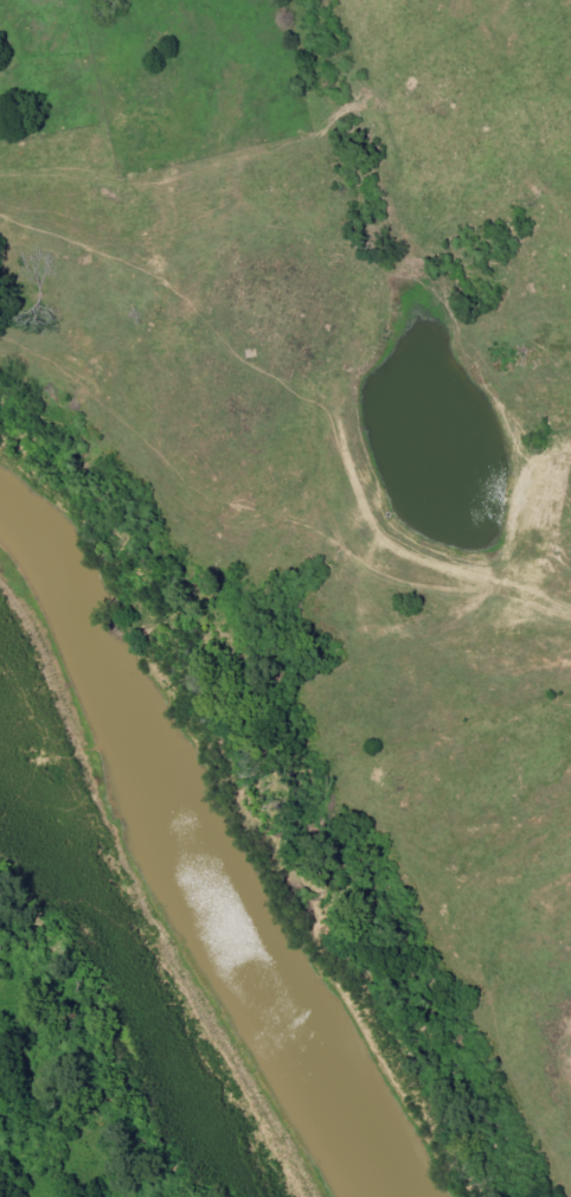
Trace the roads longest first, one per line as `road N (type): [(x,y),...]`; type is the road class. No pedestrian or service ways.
road 1 (residential): [(570,909),(562,1023),(570,1058)]
road 2 (residential): [(0,133),(57,0)]

